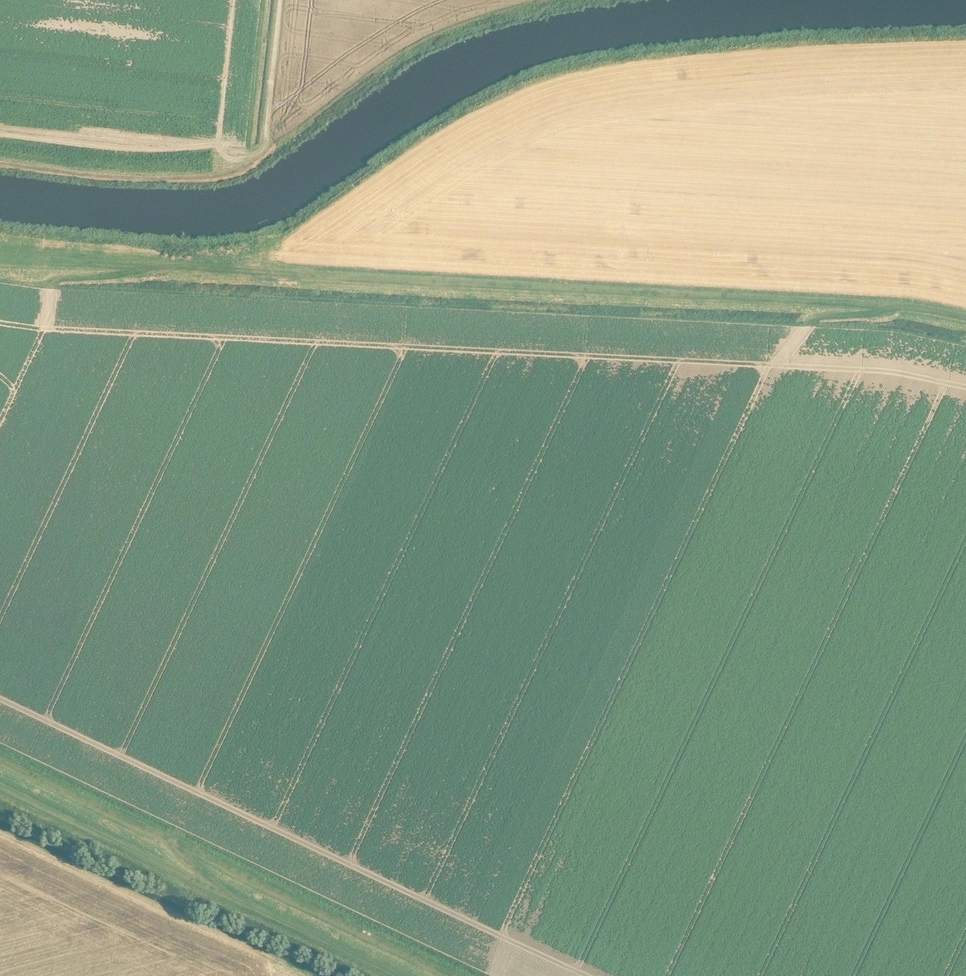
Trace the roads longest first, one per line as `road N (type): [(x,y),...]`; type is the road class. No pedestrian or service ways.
road 1 (track): [(395,975),(0,785)]

